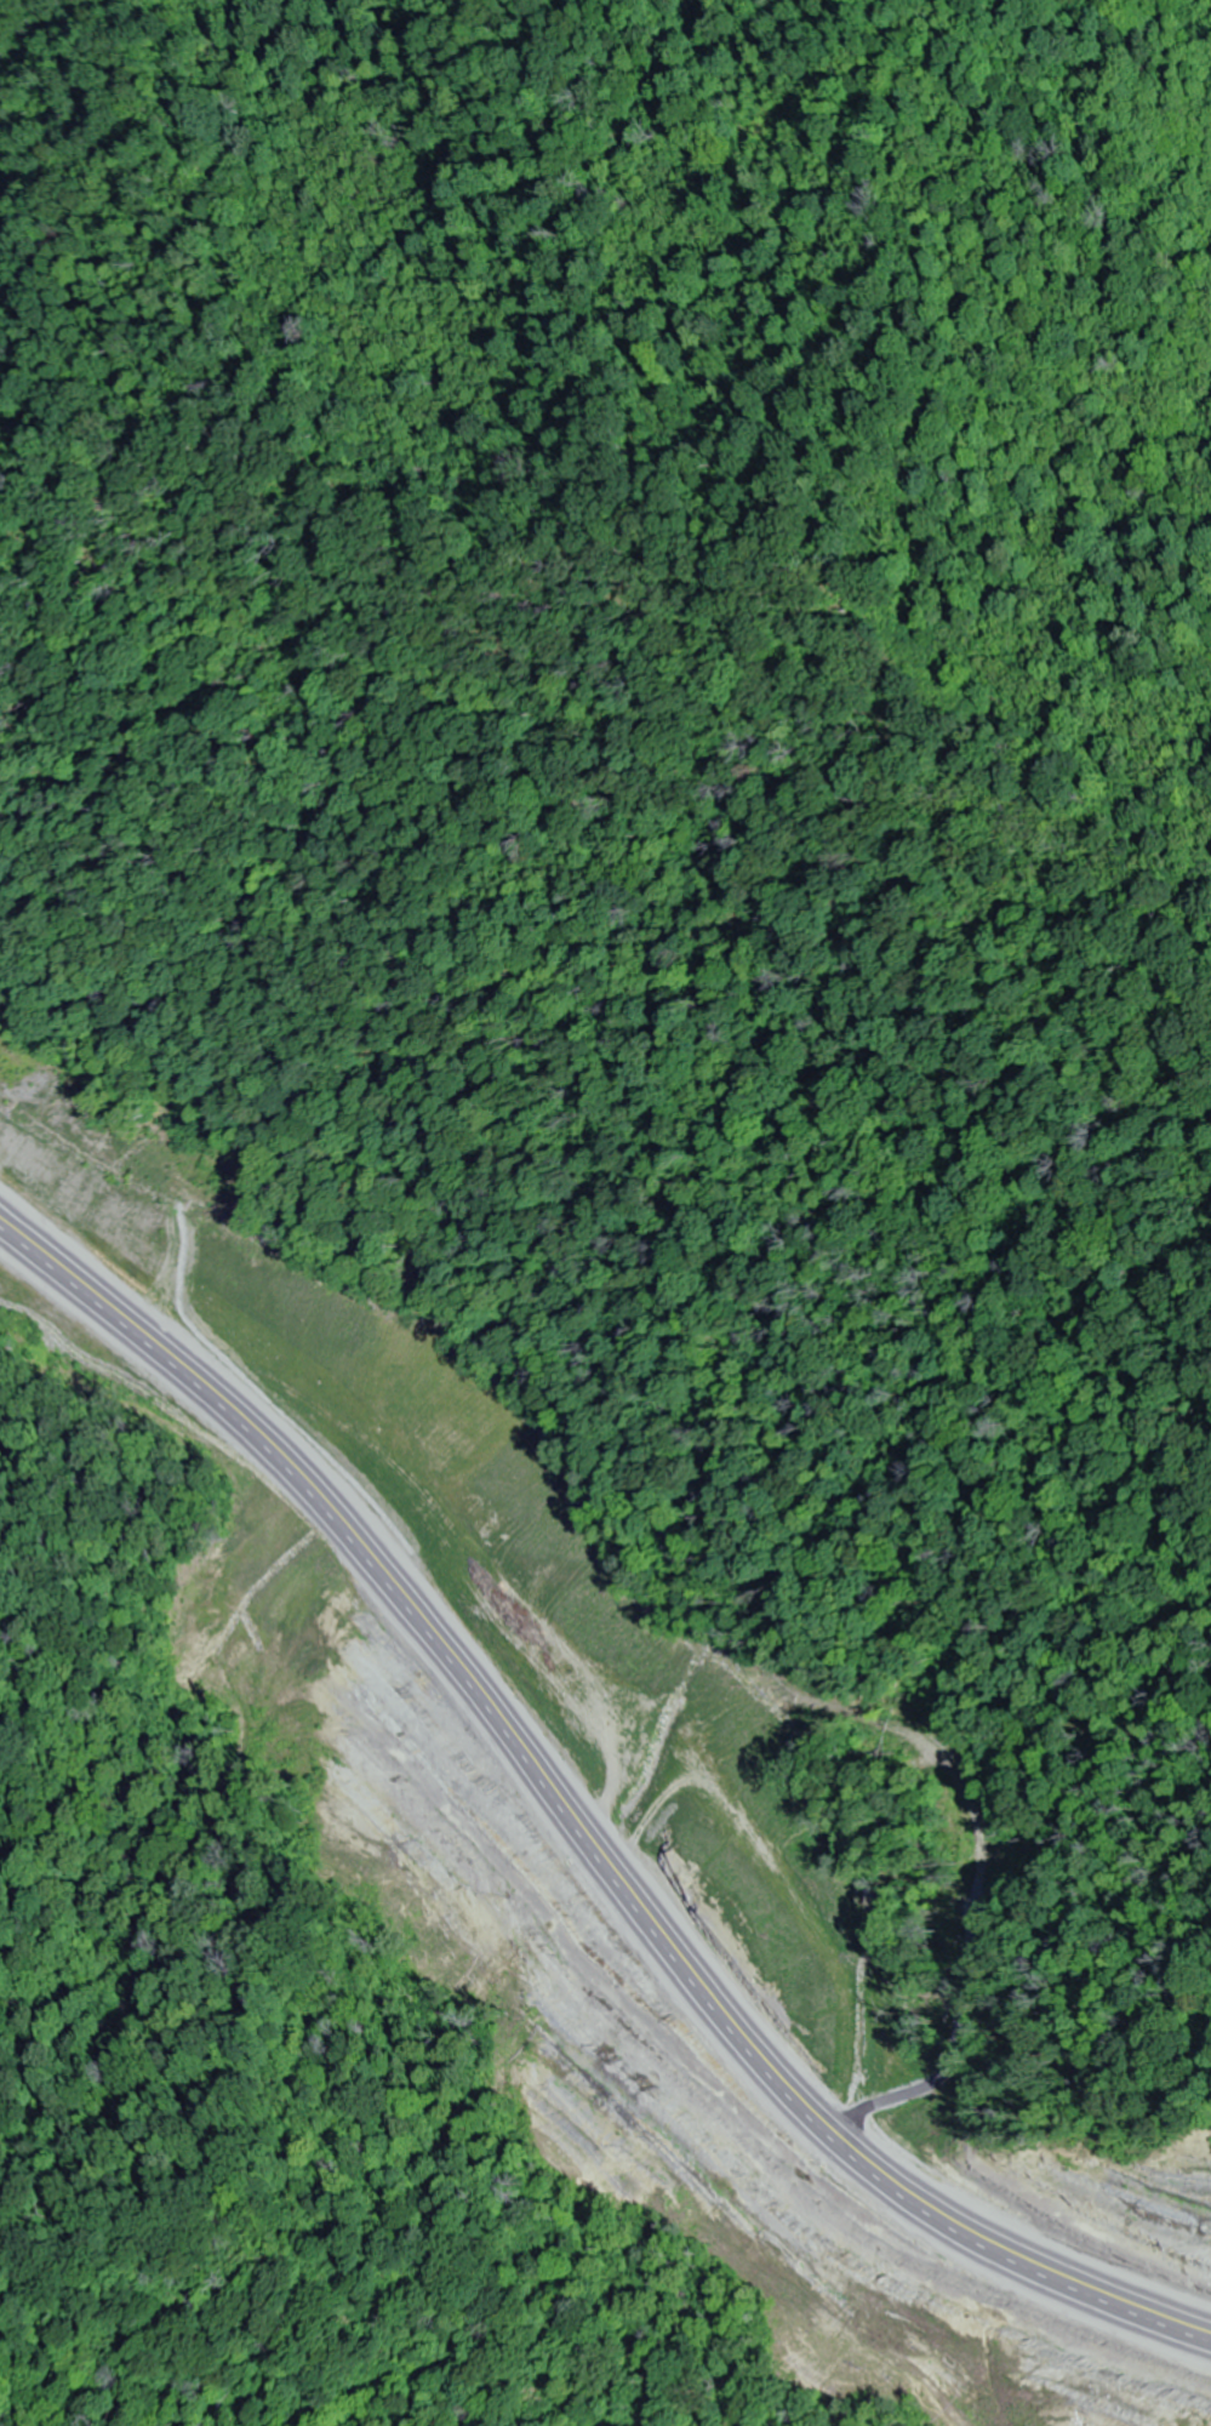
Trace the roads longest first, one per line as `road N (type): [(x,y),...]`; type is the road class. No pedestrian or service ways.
road 1 (primary): [(1210,2355),(1055,2300),(881,2194),(802,2131),(681,2002),(430,1648),(310,1500),(192,1382),(0,1220)]

